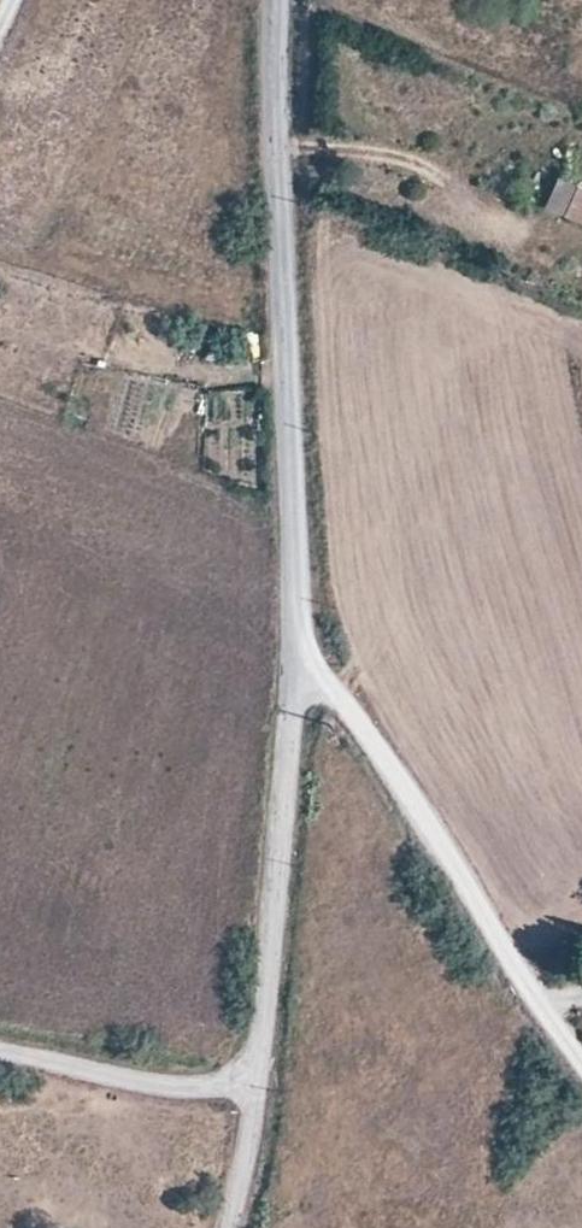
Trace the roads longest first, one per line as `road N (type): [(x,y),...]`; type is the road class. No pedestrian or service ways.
road 1 (unclassified): [(258,1067),(301,661),(279,0)]
road 2 (track): [(581,1042),(301,661)]
road 3 (unclassified): [(0,1052),(180,1089),(258,1067)]
road 4 (unclassified): [(235,1227),(250,1182),(258,1067)]

